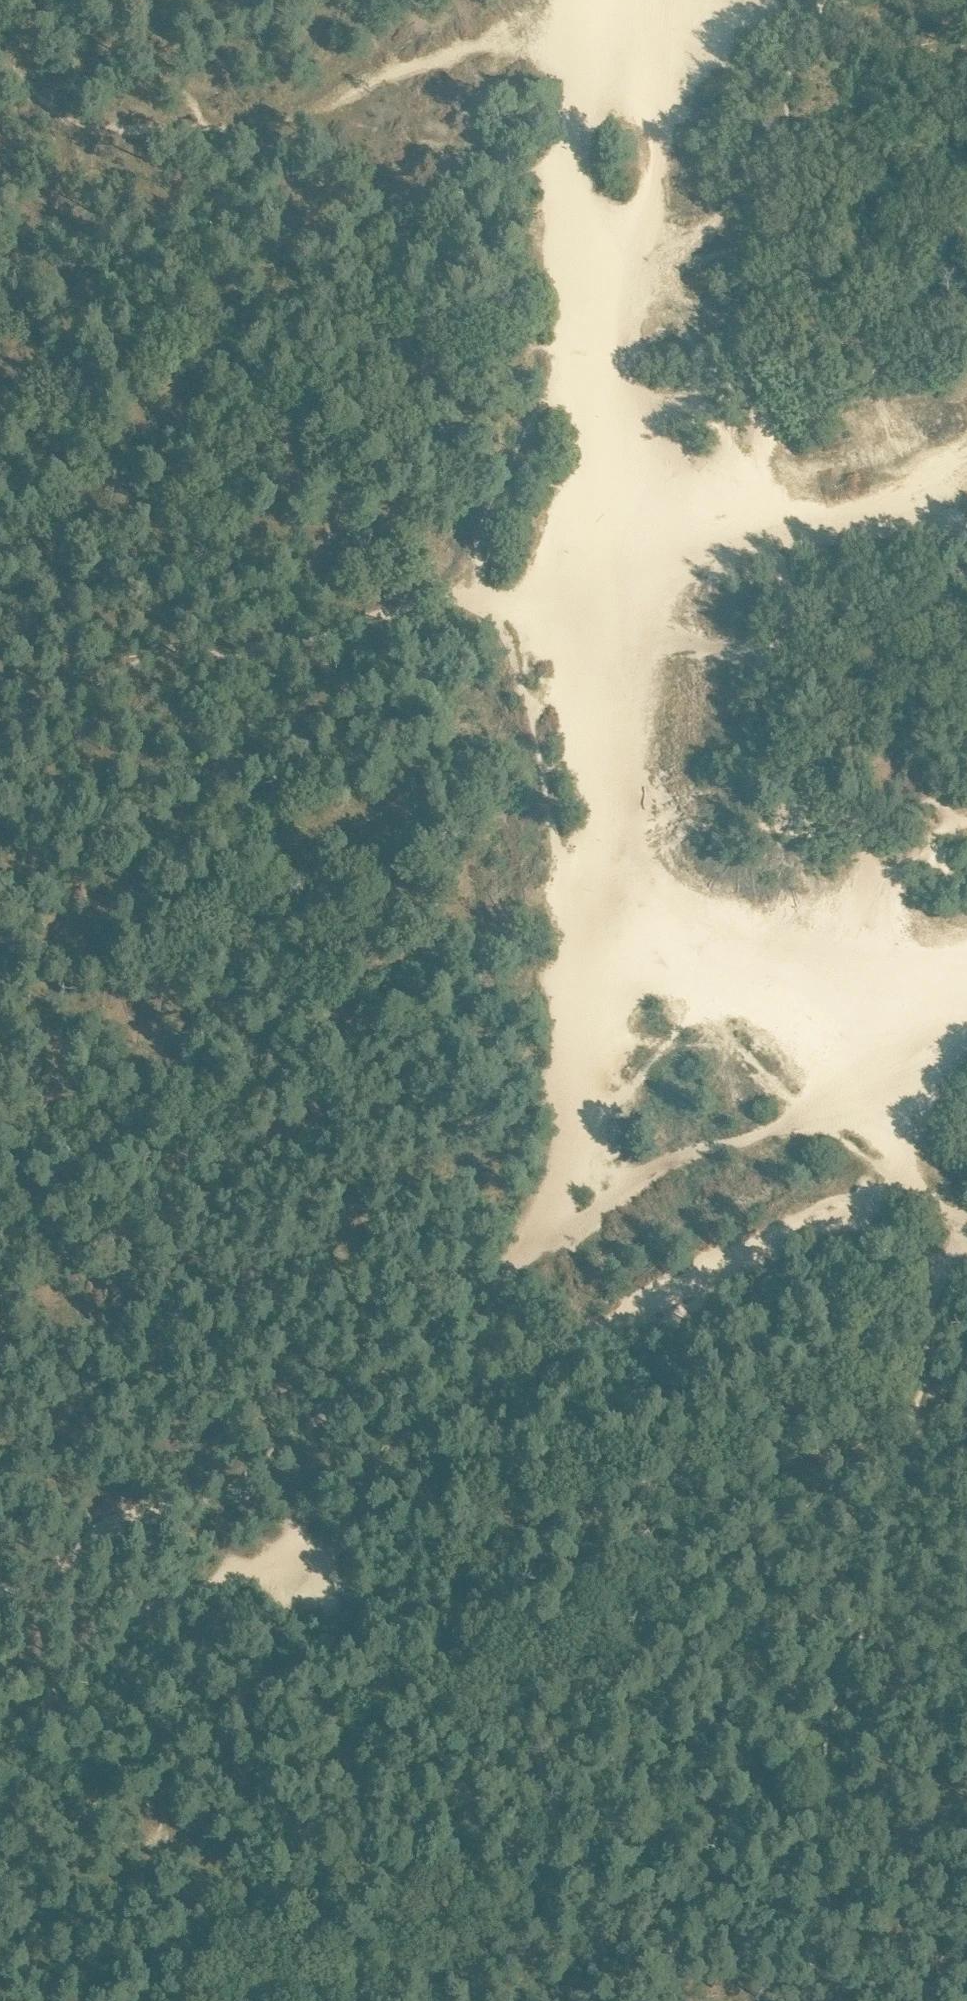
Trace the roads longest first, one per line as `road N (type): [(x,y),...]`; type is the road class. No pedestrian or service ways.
road 1 (track): [(0,1724),(112,1629),(309,1562),(380,1466),(441,1406),(461,1362)]

